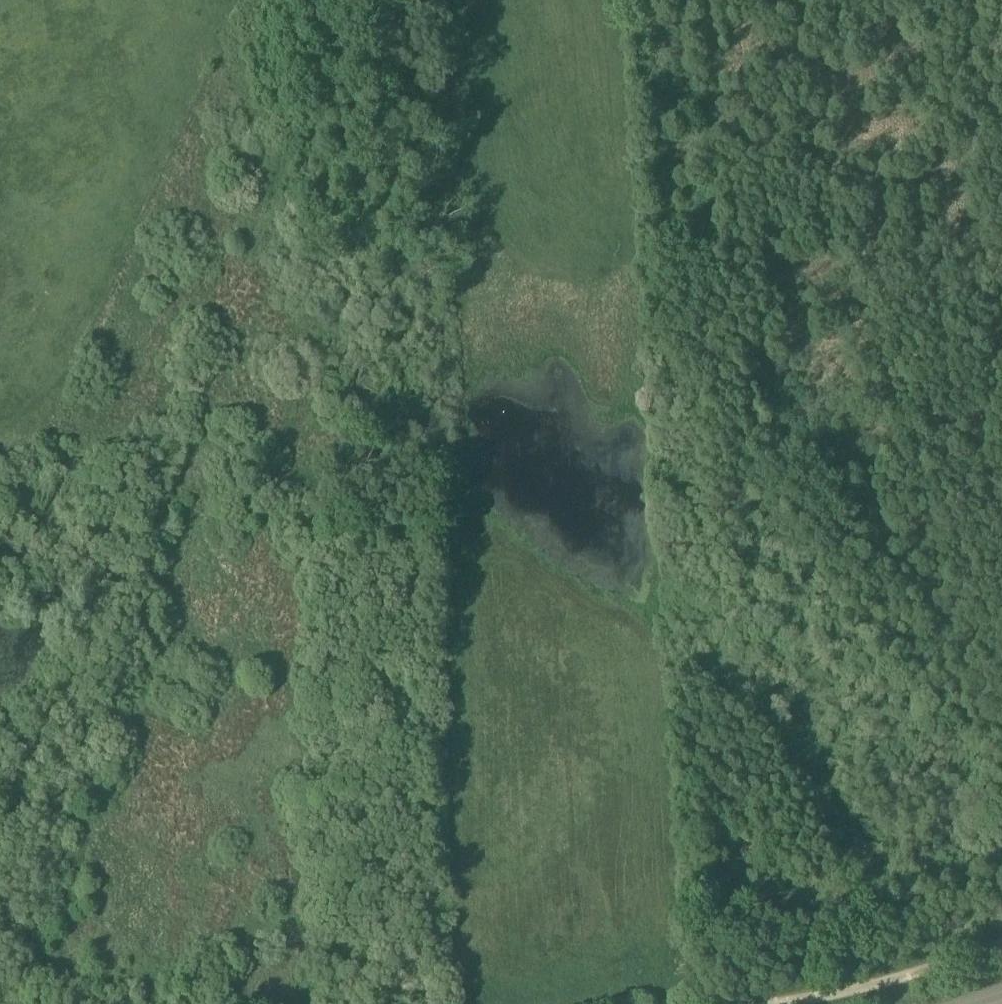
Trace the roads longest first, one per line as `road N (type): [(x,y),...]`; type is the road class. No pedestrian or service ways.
road 1 (track): [(1001,937),(898,974),(747,1003)]

